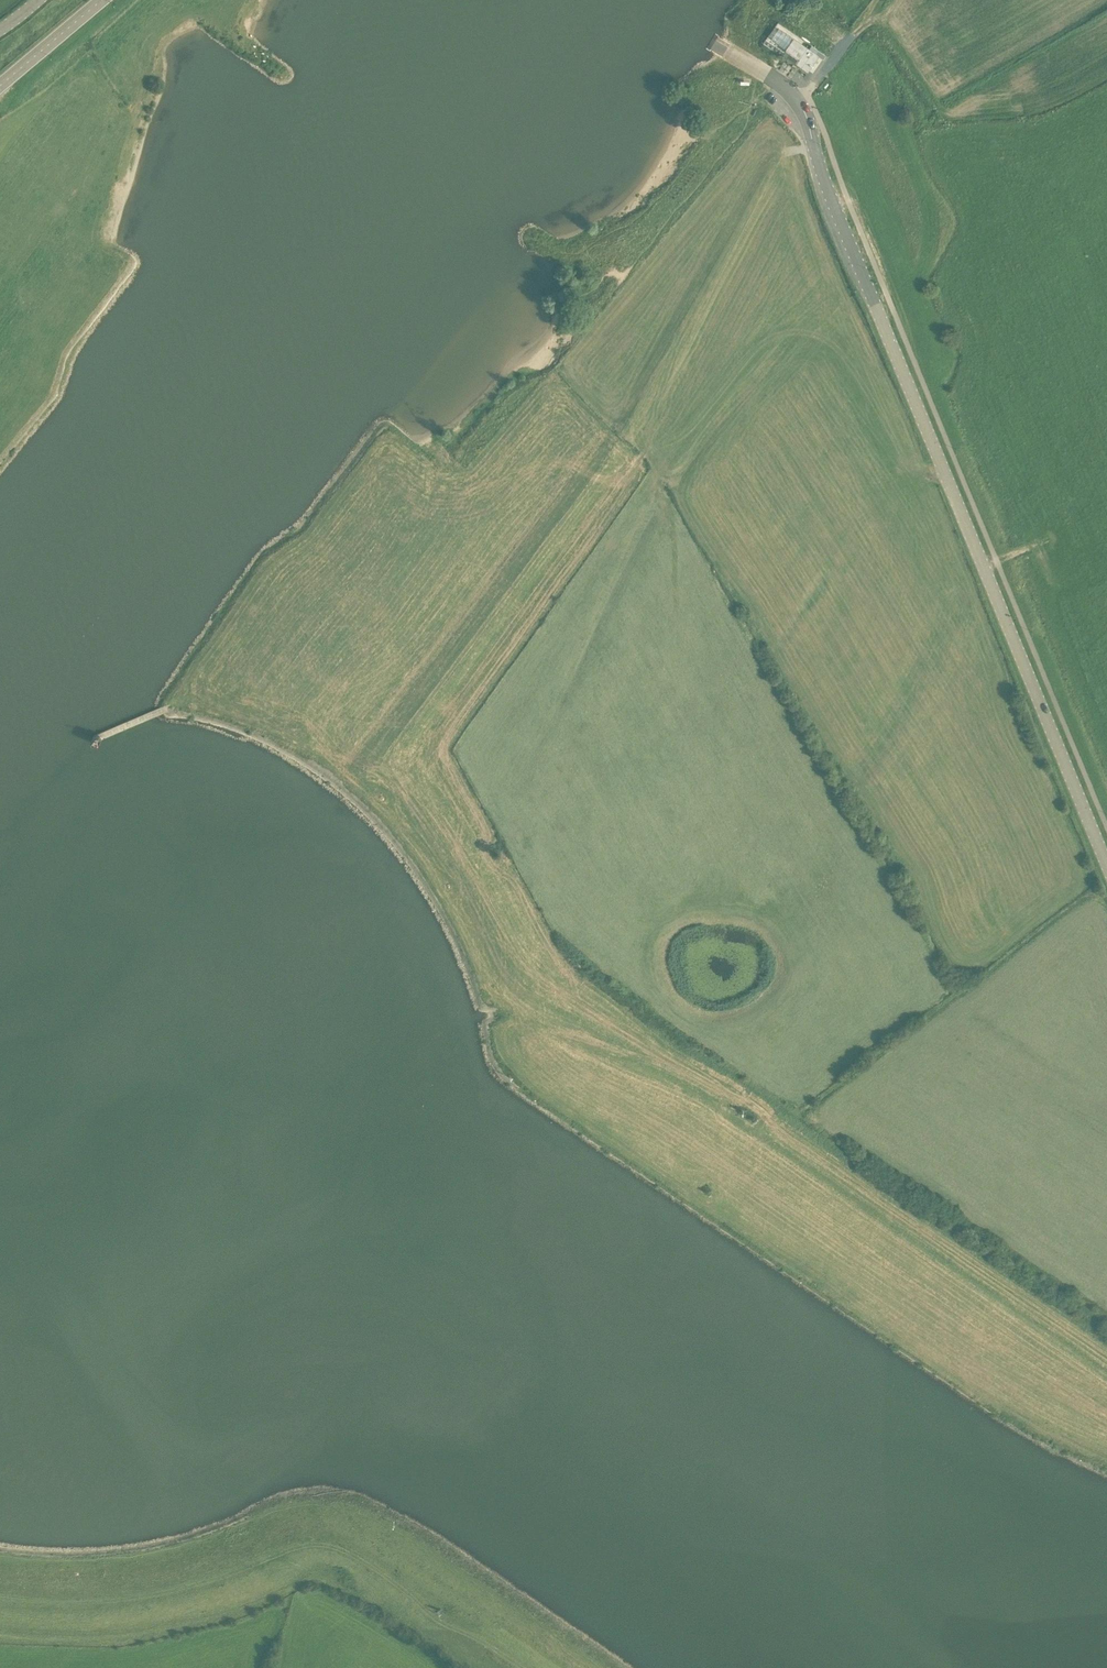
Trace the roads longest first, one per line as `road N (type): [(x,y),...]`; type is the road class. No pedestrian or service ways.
road 1 (track): [(394,771),(437,818),(532,973),(737,1099),(1106,1359)]
road 2 (primary): [(1106,861),(802,112),(759,69),(722,48)]
road 3 (primary): [(0,85),(101,0)]

